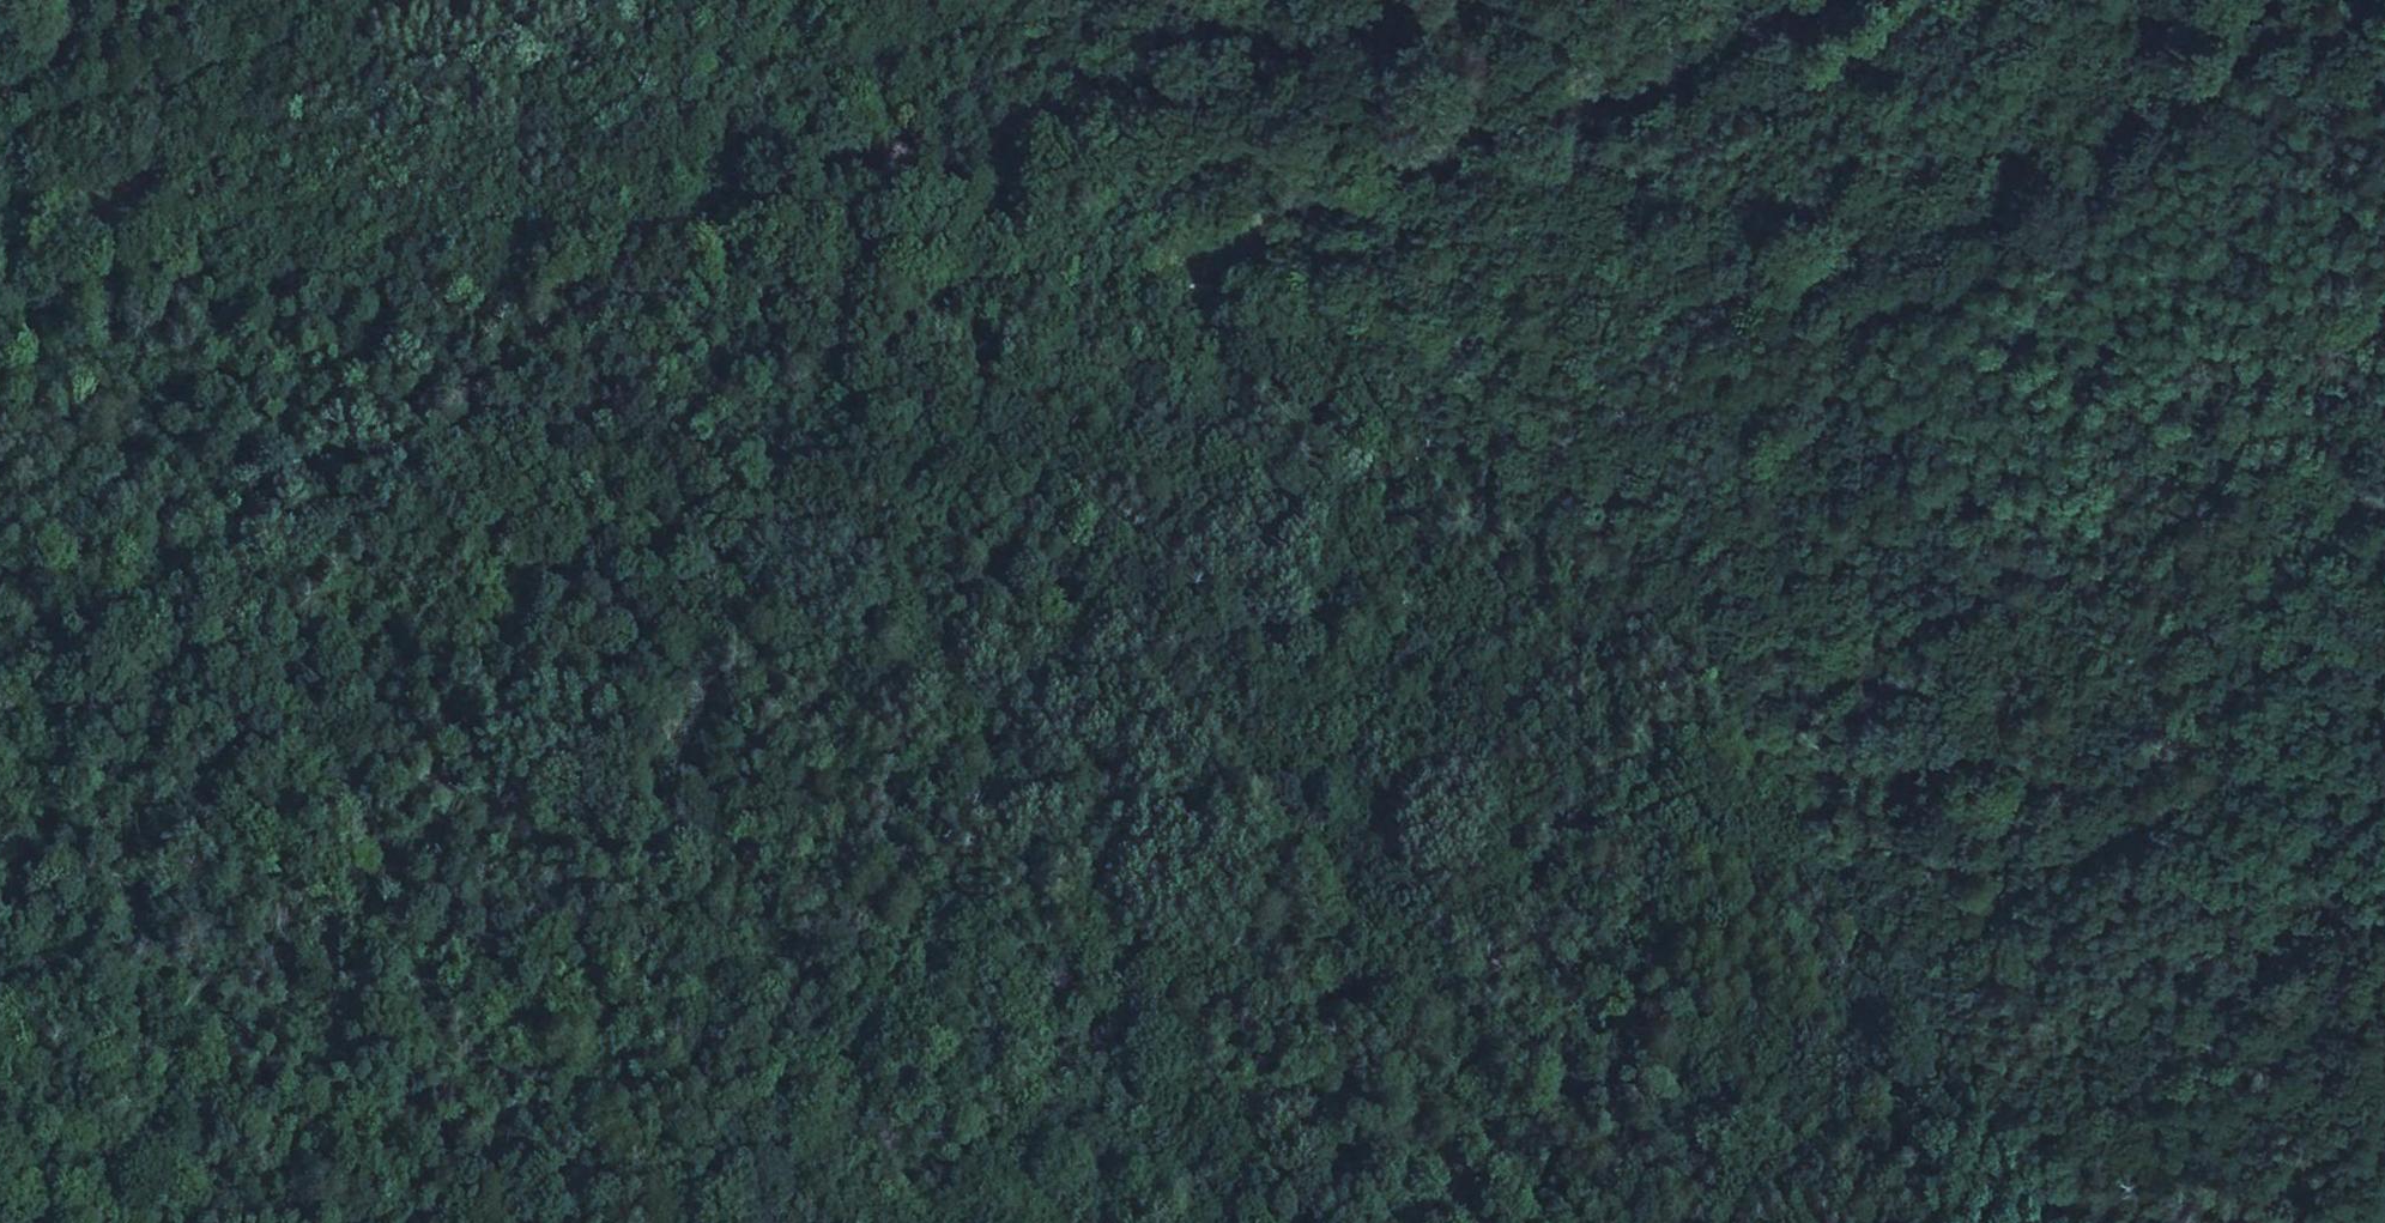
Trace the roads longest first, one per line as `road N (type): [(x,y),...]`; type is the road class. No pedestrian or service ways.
road 1 (track): [(0,264),(348,286),(1011,287),(1082,297),(1617,290),(1872,308),(1909,304),(2059,226),(2324,0)]

